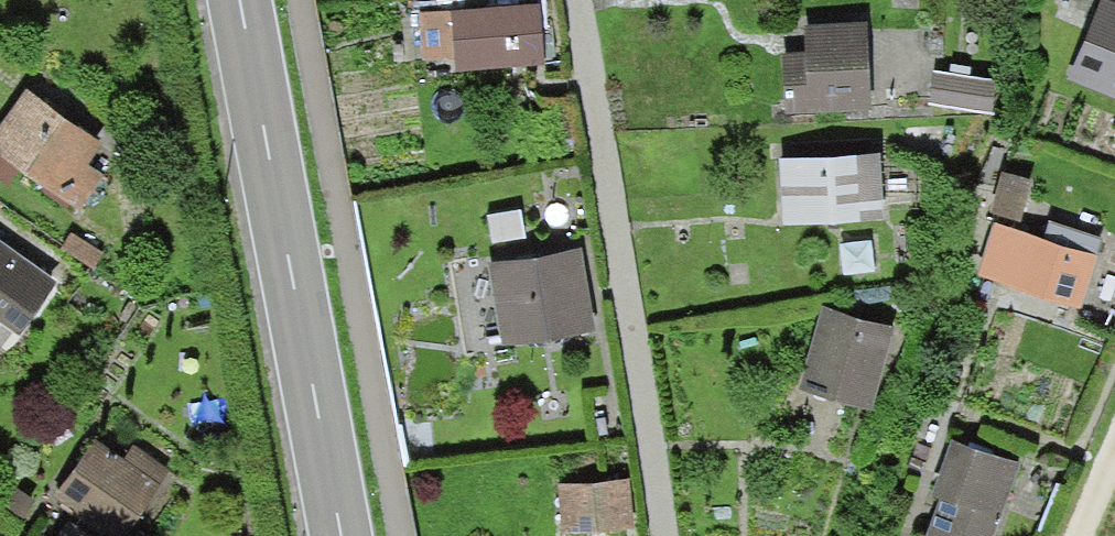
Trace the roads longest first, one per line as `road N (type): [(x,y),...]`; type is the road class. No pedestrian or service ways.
road 1 (tertiary): [(248,0),(350,535)]

